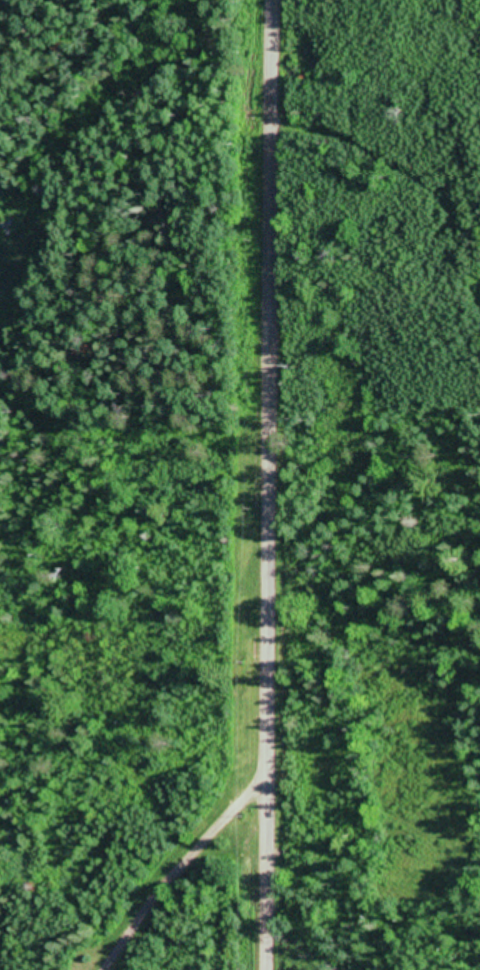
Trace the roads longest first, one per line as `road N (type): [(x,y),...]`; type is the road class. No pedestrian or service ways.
road 1 (residential): [(267,969),(263,481),(271,0)]
road 2 (residential): [(263,481),(0,476)]
road 3 (track): [(97,969),(178,859),(266,784)]

